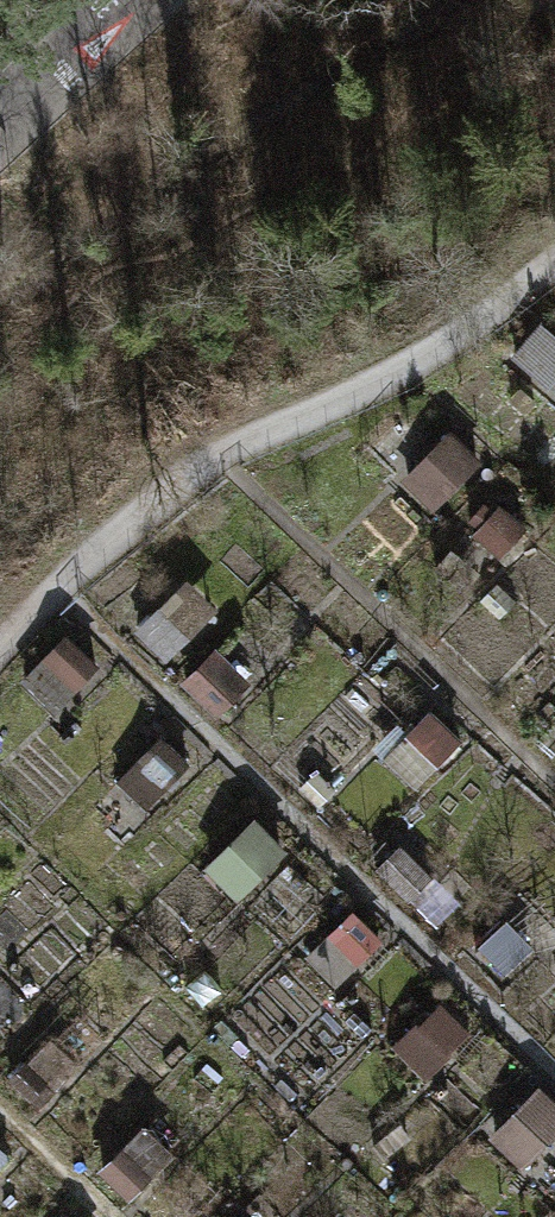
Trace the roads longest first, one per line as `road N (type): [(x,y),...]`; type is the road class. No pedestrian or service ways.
road 1 (track): [(554,263),(481,326),(206,465),(59,586),(0,649)]
road 2 (residential): [(125,0),(0,115)]

